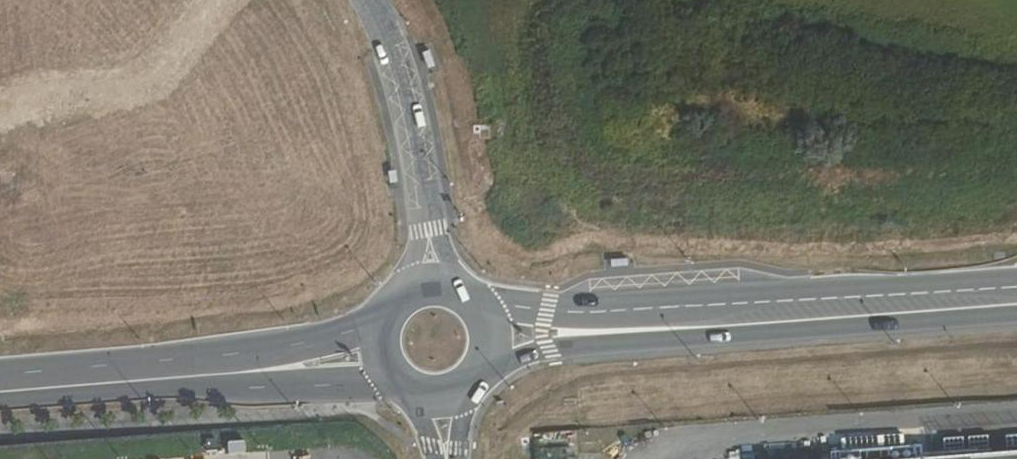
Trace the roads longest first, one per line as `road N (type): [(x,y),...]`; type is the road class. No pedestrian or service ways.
road 1 (tertiary): [(1016,285),(585,313),(466,302)]
road 2 (tertiary): [(479,362),(548,349),(1016,317)]
road 3 (tertiary): [(255,372),(0,392)]
road 4 (unclassified): [(426,203),(404,92),(372,0)]
road 5 (tertiary): [(255,372),(402,379)]
road 6 (tertiary): [(387,325),(255,372)]

